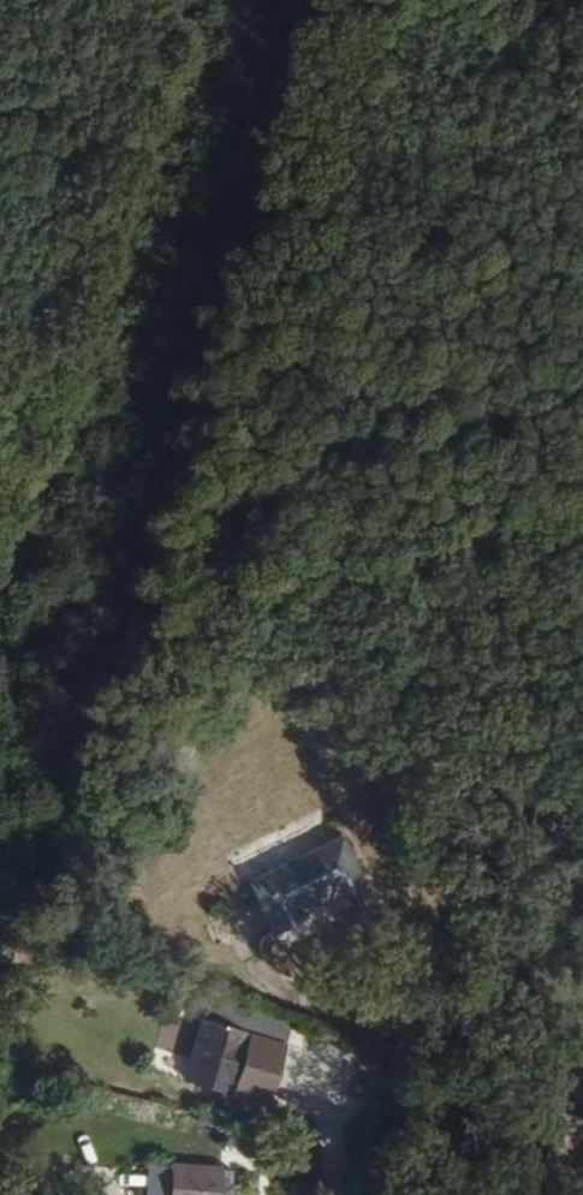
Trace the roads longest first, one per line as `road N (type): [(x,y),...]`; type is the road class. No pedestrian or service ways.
road 1 (track): [(0,700),(273,0)]
road 2 (residential): [(357,1194),(395,1027),(582,1078)]

